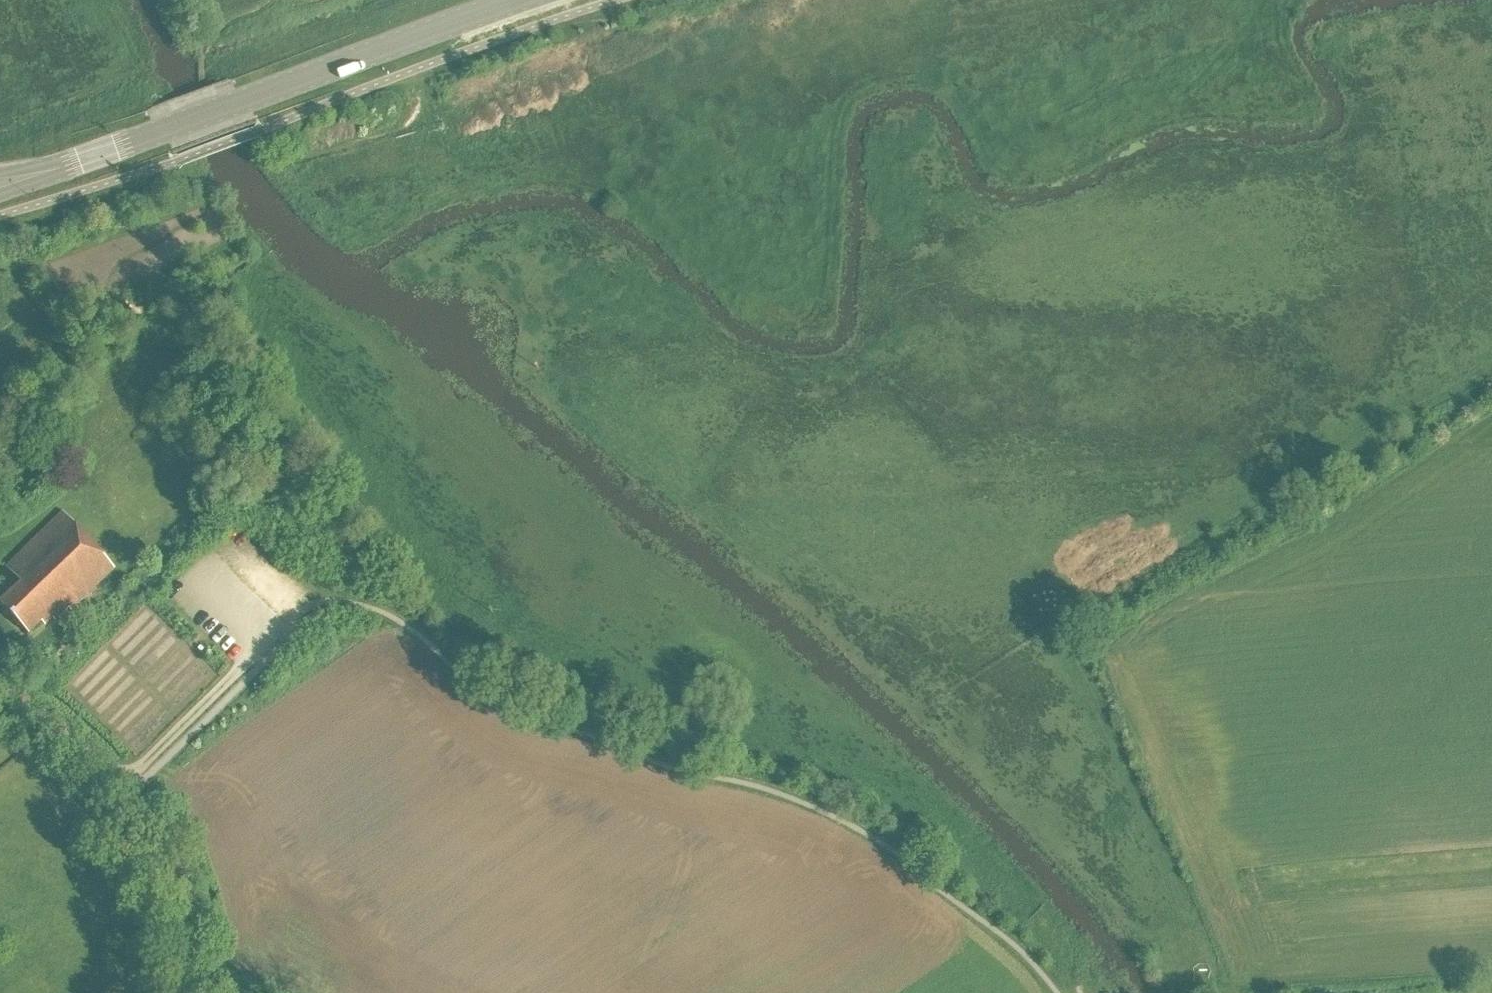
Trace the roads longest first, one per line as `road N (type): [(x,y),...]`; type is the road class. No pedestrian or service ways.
road 1 (primary): [(0,190),(533,0)]
road 2 (unclassified): [(178,992),(157,849),(128,797),(67,736),(0,693)]

